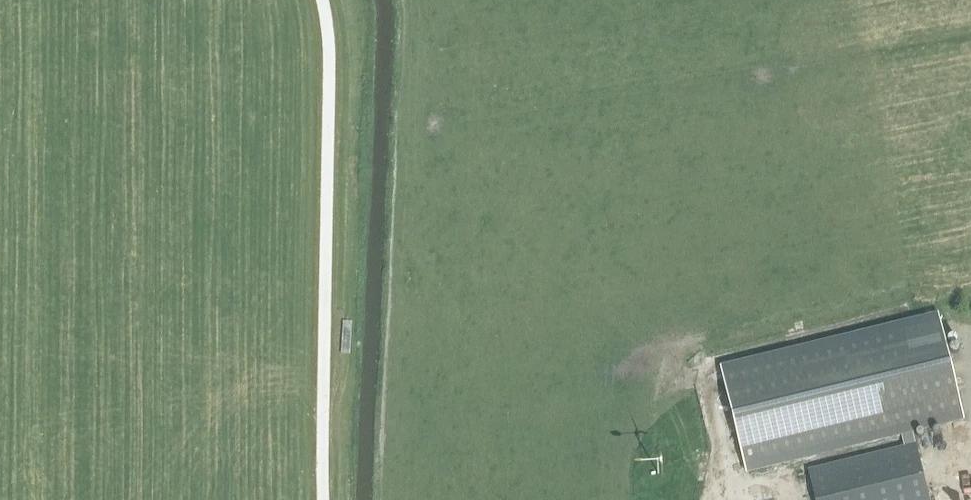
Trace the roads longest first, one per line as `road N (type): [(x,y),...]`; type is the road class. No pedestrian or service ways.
road 1 (track): [(323,499),(323,0)]
road 2 (track): [(709,499),(722,443),(706,376)]

